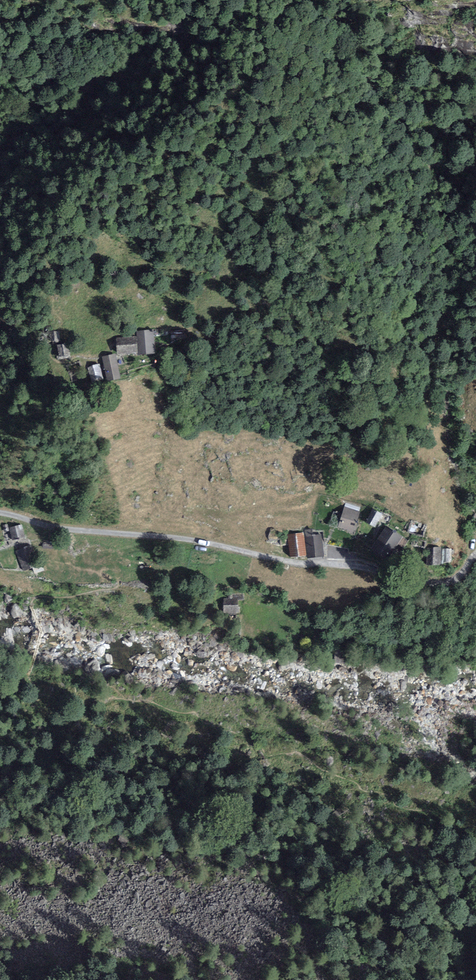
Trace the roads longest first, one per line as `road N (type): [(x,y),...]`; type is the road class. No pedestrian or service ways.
road 1 (unclassified): [(0,513),(437,584),(456,581),(475,555)]

